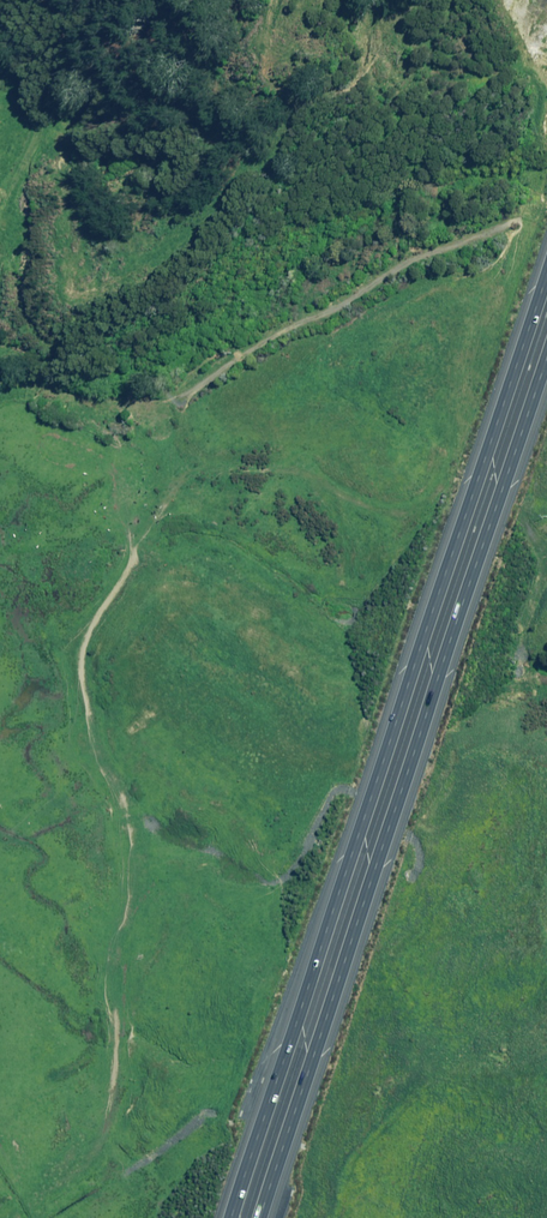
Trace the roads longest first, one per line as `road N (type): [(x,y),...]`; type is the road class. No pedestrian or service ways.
road 1 (motorway): [(232,1217),(546,271)]
road 2 (motorway): [(546,354),(268,1217)]
road 3 (unclassified): [(0,383),(76,402),(177,399),(412,258),(520,218)]

